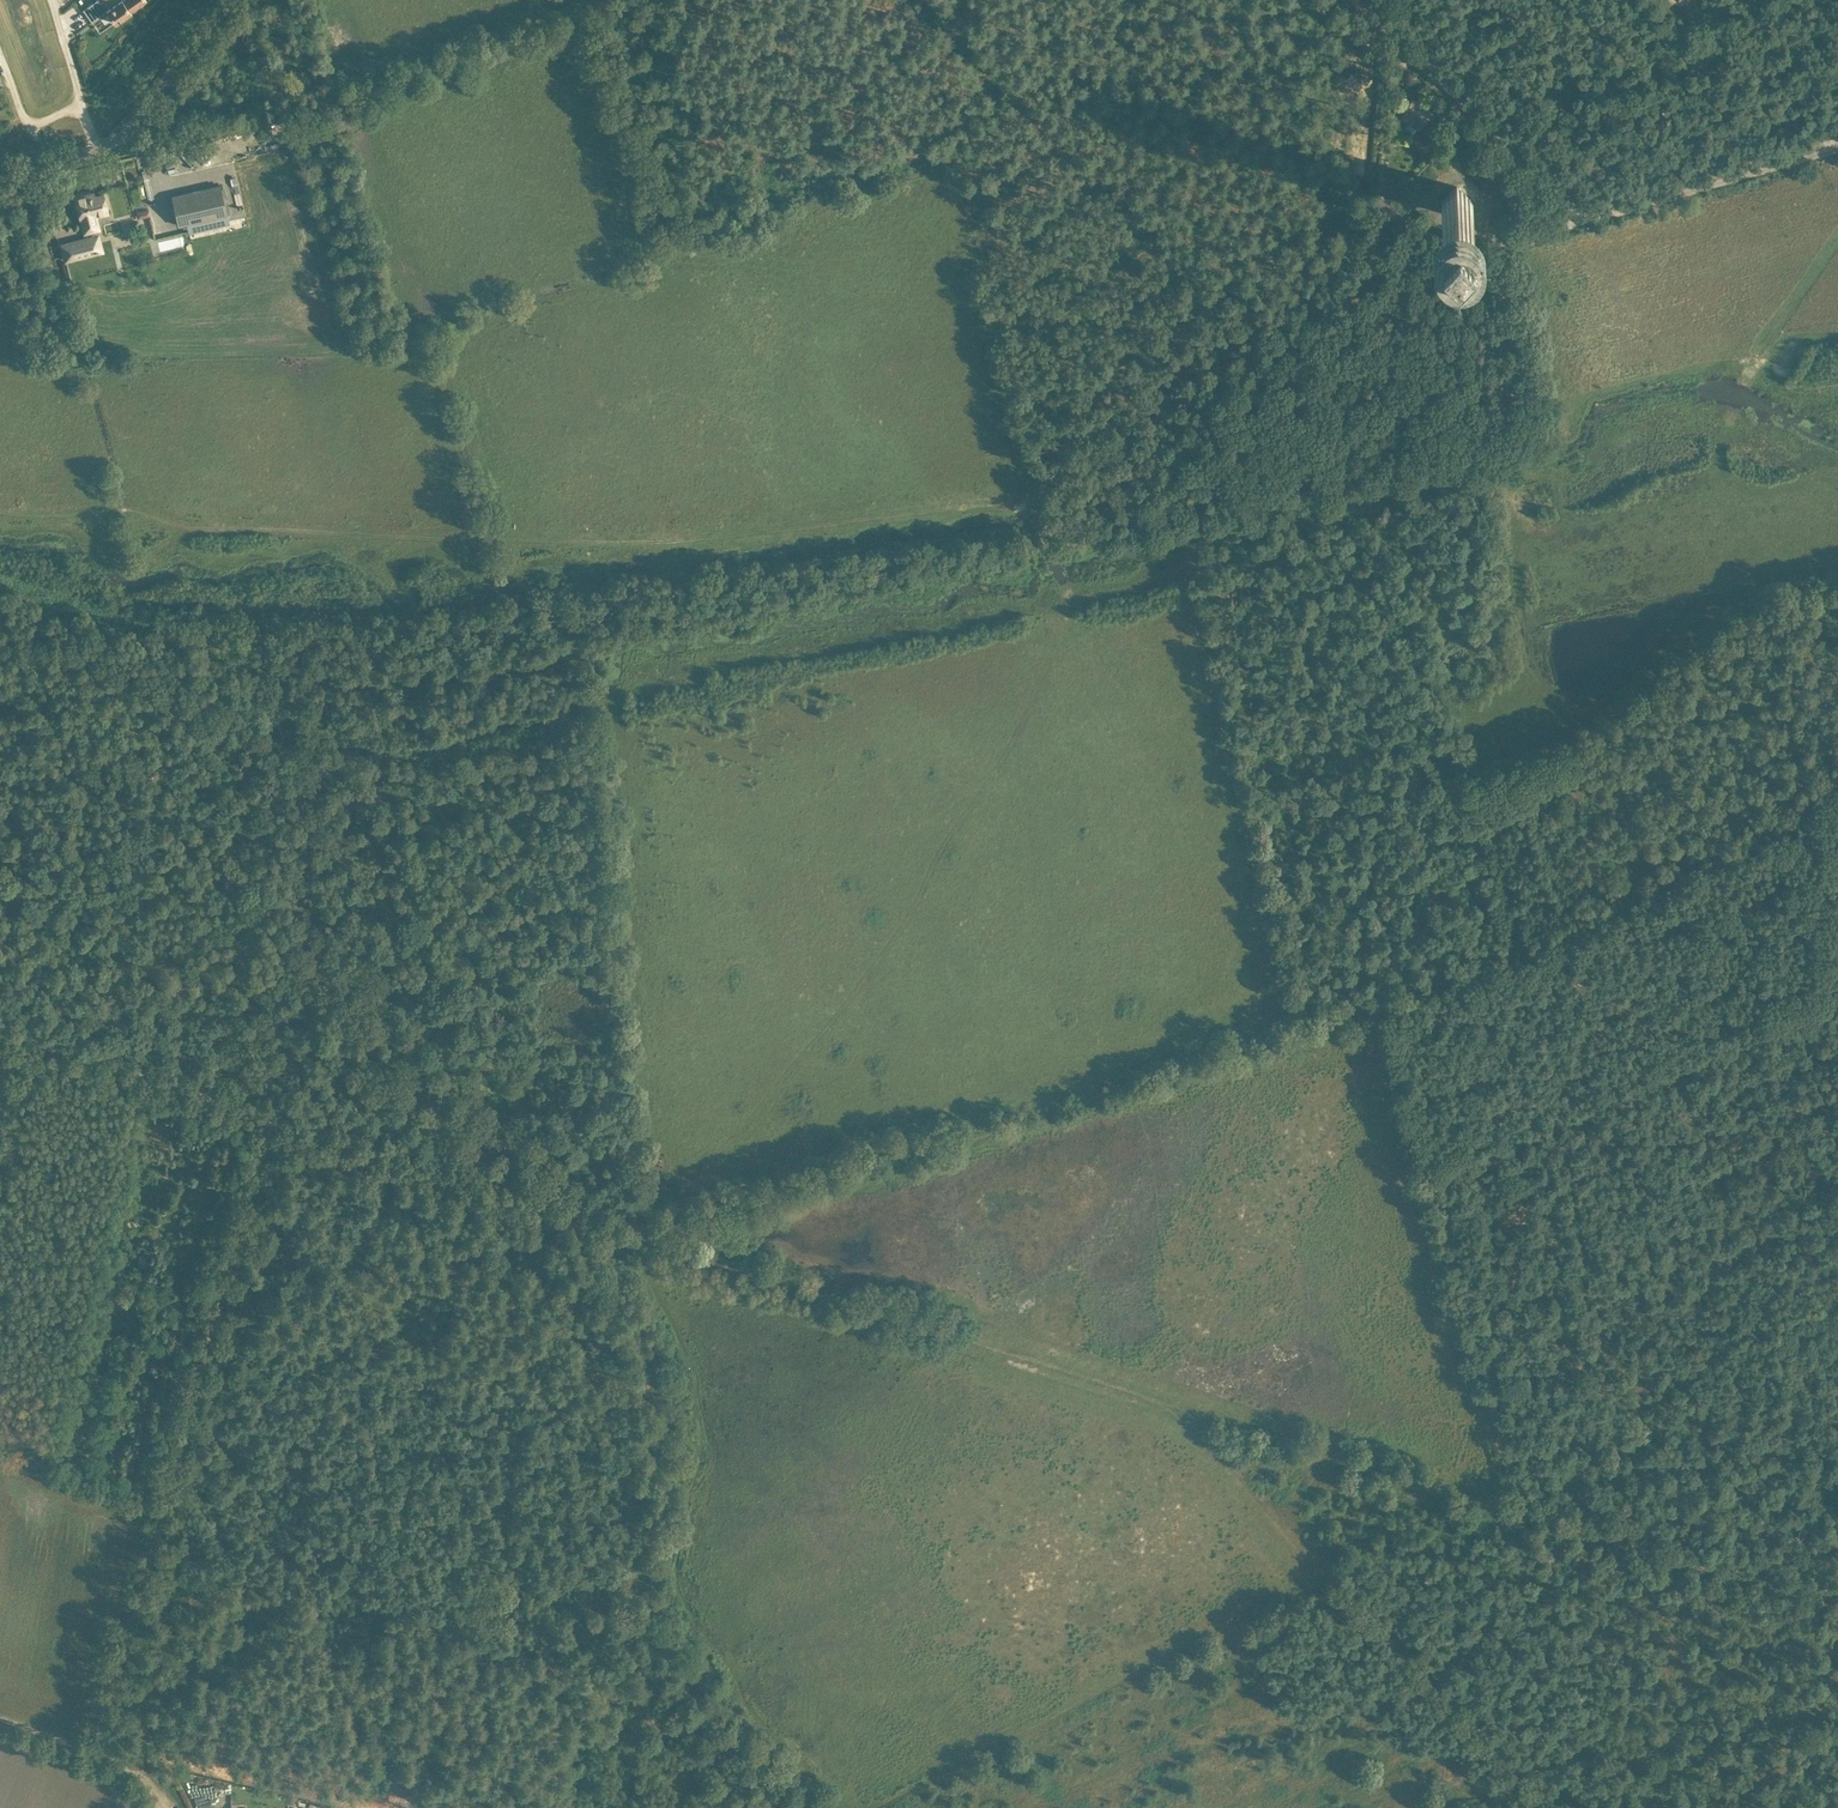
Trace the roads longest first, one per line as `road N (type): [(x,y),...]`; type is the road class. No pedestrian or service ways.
road 1 (track): [(93,1742),(263,1145),(262,1124),(251,1107),(0,1028)]
road 2 (track): [(573,1216),(647,1278),(701,1378),(708,1443),(685,1533),(688,1597),(716,1640),(754,1652),(749,1689),(808,1758),(828,1807)]
road 3 (track): [(1199,1411),(1738,1570),(1837,1542)]
road 4 (track): [(644,1234),(1199,1411)]
road 5 (track): [(1199,1411),(1371,1623),(1541,1807)]
road 6 (track): [(262,1124),(644,1234)]
road 7 (unclassified): [(1507,241),(1837,143)]
road 8 (track): [(1351,0),(1592,218)]
road 9 (unclassified): [(95,150),(136,124),(231,0)]

